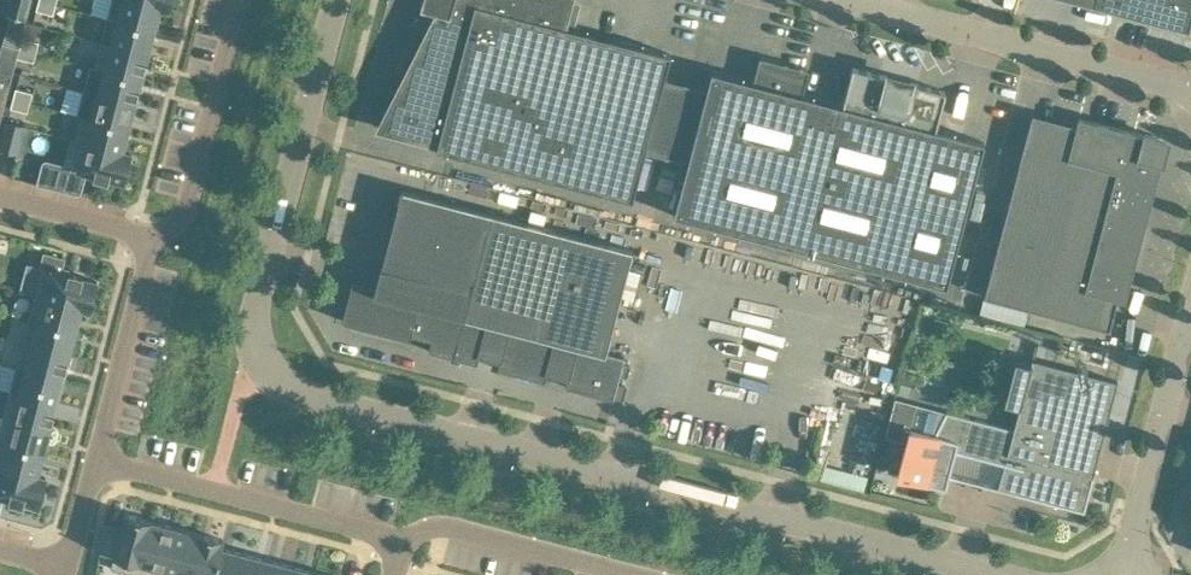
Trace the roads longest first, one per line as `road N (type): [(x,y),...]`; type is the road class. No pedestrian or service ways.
road 1 (unclassified): [(1011,574),(290,389),(263,360),(263,311),(342,0)]
road 2 (residential): [(1190,97),(831,0)]
road 3 (residential): [(392,531),(99,454)]
road 4 (unclassified): [(1114,574),(1139,515),(1190,319)]
road 5 (residential): [(240,0),(182,221),(152,238)]
road 6 (residential): [(152,238),(99,454)]
road 7 (residential): [(557,574),(392,531)]
road 8 (residential): [(0,198),(152,238)]

